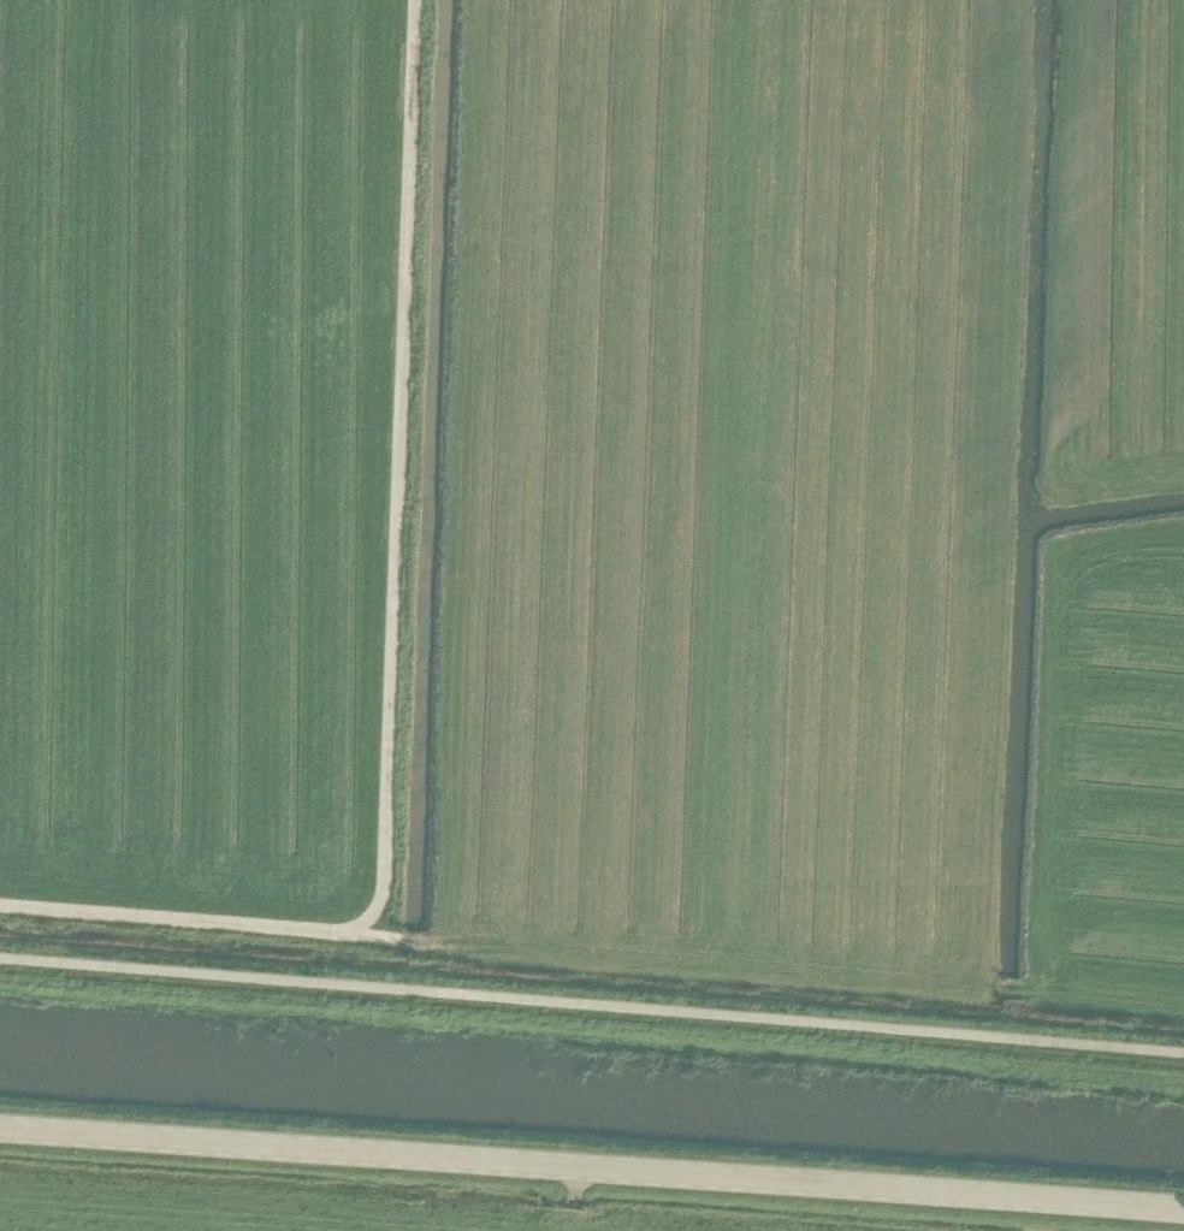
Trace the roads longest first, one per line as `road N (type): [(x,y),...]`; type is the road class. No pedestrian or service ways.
road 1 (secondary): [(1183,1209),(0,1127)]

